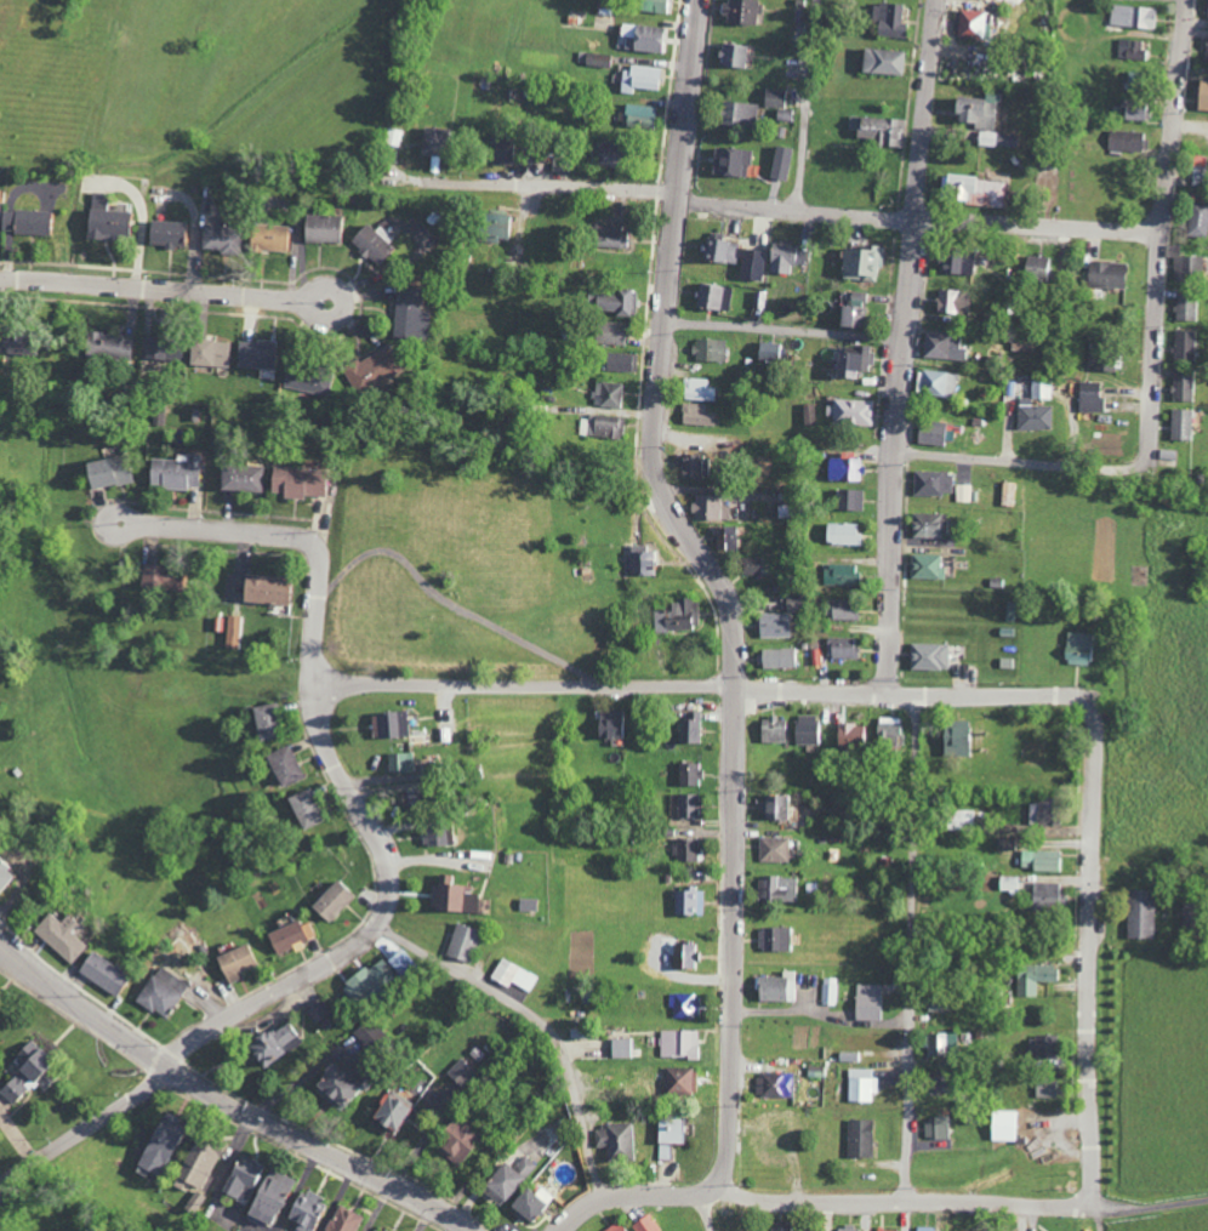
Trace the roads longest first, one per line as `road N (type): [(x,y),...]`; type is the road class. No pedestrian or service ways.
road 1 (residential): [(726,1197),(737,982),(737,626),(729,593),(665,496),(655,458),(700,0)]
road 2 (residential): [(315,684),(1050,695),(1088,703)]
road 3 (residential): [(1163,232),(456,183)]
road 4 (residential): [(888,694),(896,449),(940,0)]
road 5 (residential): [(472,1230),(422,1196),(176,1070),(0,938)]
road 6 (residential): [(161,1060),(354,944),(386,908),(389,866),(326,745),(315,684)]
road 7 (residential): [(907,1201),(918,694)]
road 8 (residential): [(1087,1196),(1095,1174),(1098,730),(1088,703)]
road 9 (residential): [(1145,458),(1188,0)]
road 10 (residential): [(1087,1196),(1054,1206),(706,1196)]
road 11 (residential): [(606,1199),(554,1035),(517,1002),(377,923)]
road 12 (residential): [(608,686),(438,591),(388,548),(369,552),(320,593)]
road 13 (residential): [(315,684),(323,555),(313,541),(148,522)]
road 14 (residential): [(283,304),(0,285)]
road 15 (residential): [(896,449),(1105,466),(1145,458)]
road 16 (residential): [(667,321),(908,338)]
road 17 (residential): [(0,1184),(176,1070)]
road 18 (residential): [(300,302),(283,304),(335,323),(352,309),(342,287),(300,302)]
road 19 (residential): [(562,1230),(619,1196),(706,1196)]

